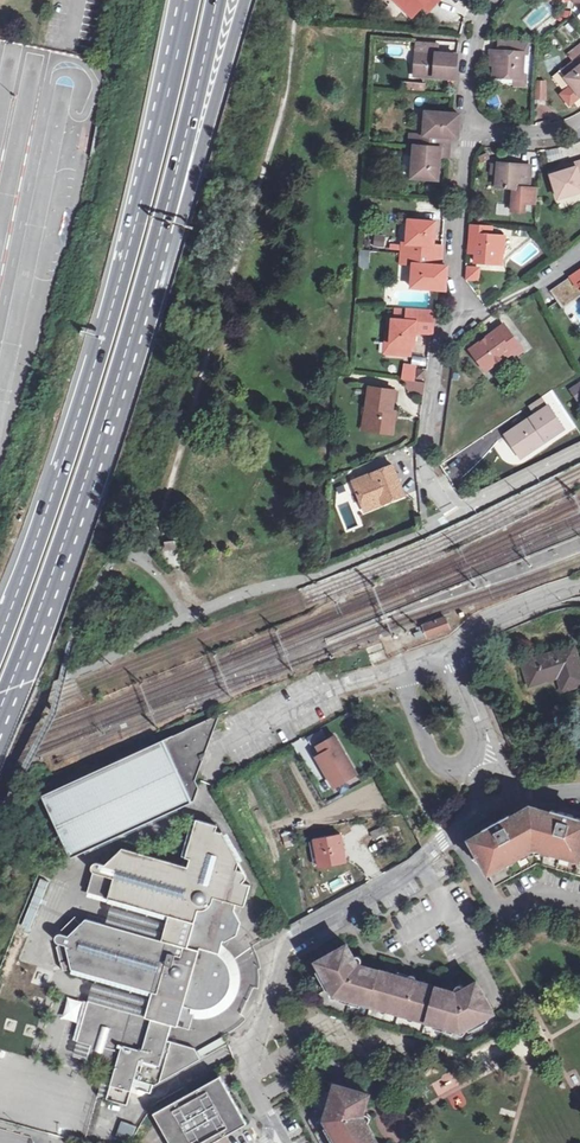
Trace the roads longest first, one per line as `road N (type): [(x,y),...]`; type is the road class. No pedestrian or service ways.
road 1 (trunk): [(189,0),(79,413),(0,634)]
road 2 (trunk): [(0,712),(143,297)]
road 3 (residential): [(459,514),(429,474),(429,452),(443,339),(472,310),(453,276),(468,131)]
road 4 (trunk): [(143,297),(247,0)]
road 5 (trunk): [(143,297),(218,0)]
road 6 (residential): [(282,942),(417,867),(450,837)]
road 7 (unclassified): [(450,837),(492,913),(579,913)]
road 8 (residential): [(252,1086),(249,1062),(282,942)]
road 9 (residential): [(468,131),(475,40),(494,0)]
road 10 (residential): [(459,514),(579,454)]
road 11 (residential): [(460,647),(491,771)]
road 12 (residential): [(460,647),(473,628),(564,590)]

